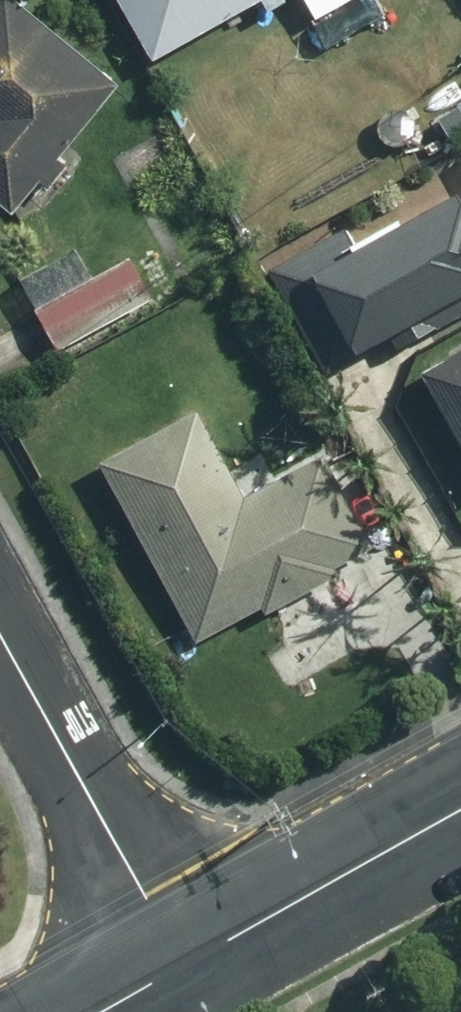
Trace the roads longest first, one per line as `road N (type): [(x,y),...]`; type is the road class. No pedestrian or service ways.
road 1 (residential): [(0,635),(178,962)]
road 2 (secondary): [(178,962),(460,805)]

